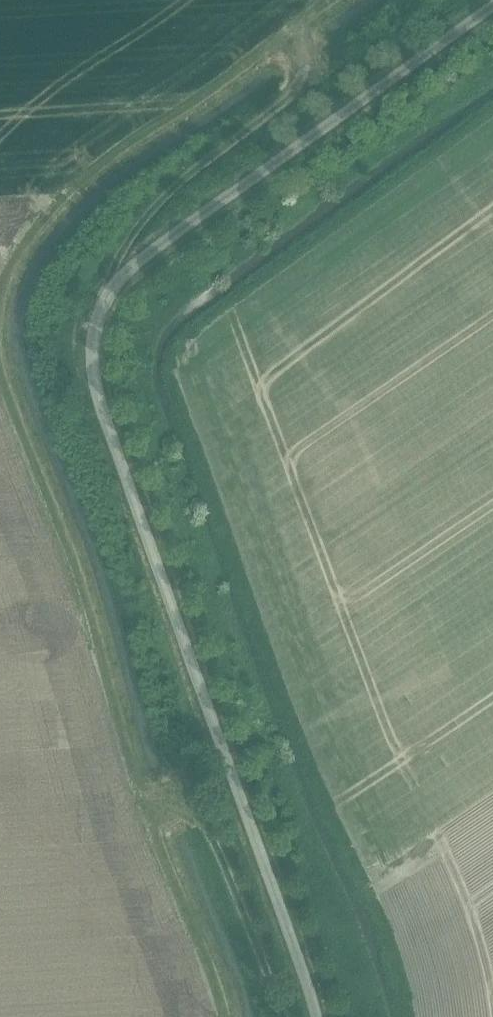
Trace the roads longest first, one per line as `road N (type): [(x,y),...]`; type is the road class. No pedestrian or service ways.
road 1 (unclassified): [(317,1016),(103,414),(93,338),(110,293),(154,250),(492,6)]
road 2 (track): [(291,19),(306,56),(300,79),(139,227),(110,271),(110,293)]
road 3 (track): [(123,797),(179,808),(204,825),(283,1016)]

